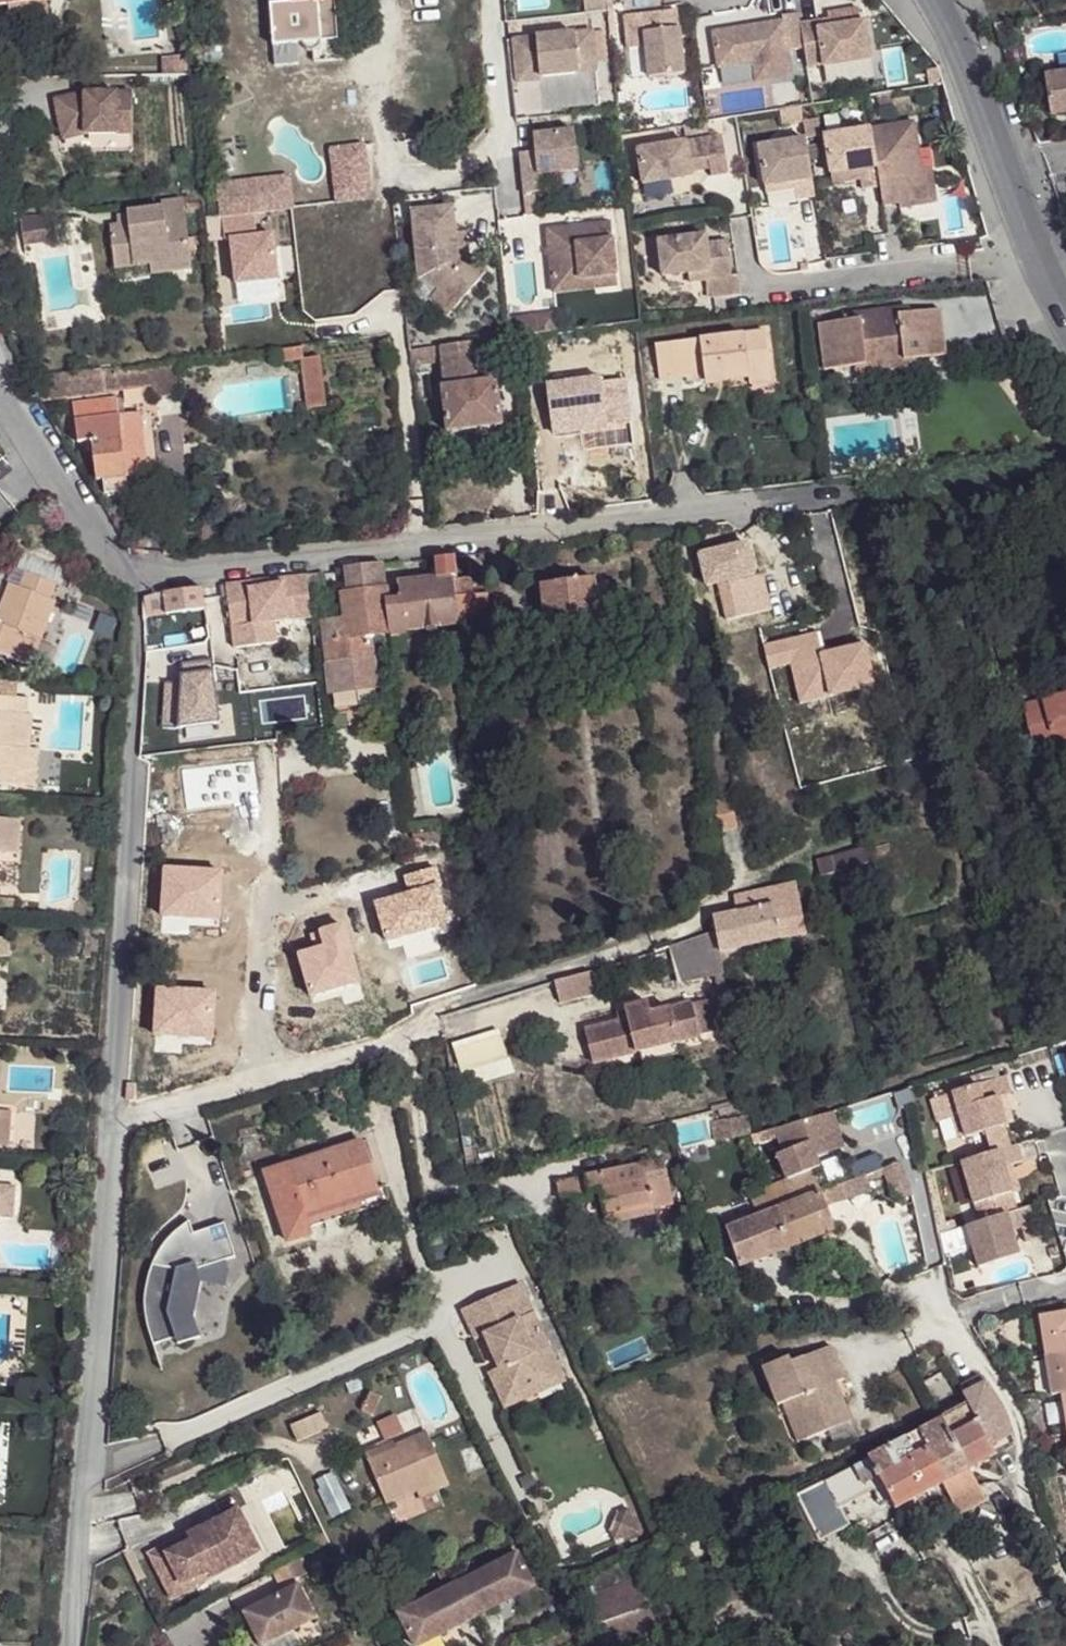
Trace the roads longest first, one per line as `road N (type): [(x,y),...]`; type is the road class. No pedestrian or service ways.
road 1 (unclassified): [(117,581),(133,623),(107,1092),(115,1122),(77,1645)]
road 2 (unclassified): [(117,581),(850,487)]
road 3 (residential): [(930,0),(968,72),(1035,259),(1065,315)]
road 4 (unclassified): [(0,388),(117,581)]

